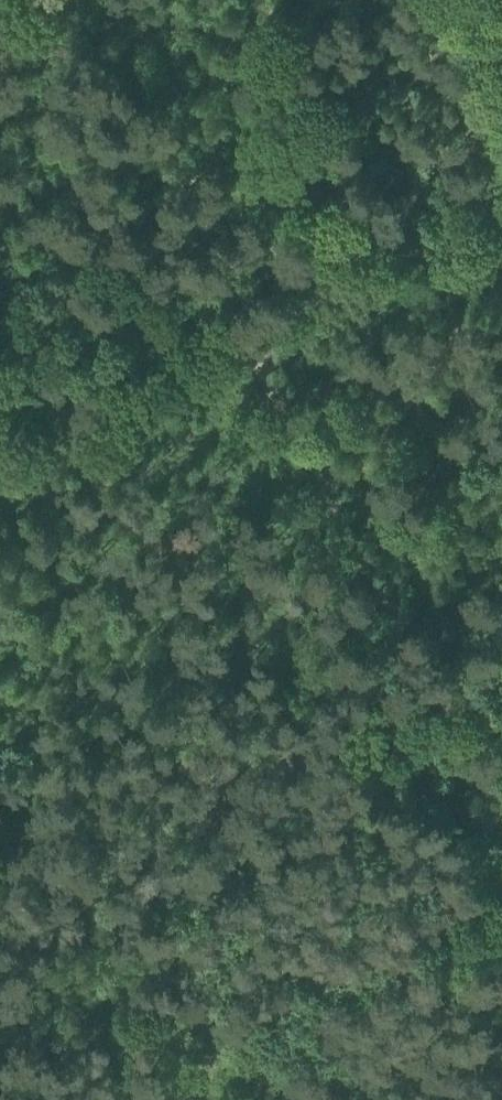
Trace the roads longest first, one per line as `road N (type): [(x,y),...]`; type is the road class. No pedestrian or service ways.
road 1 (track): [(501,823),(396,643),(261,368),(230,335)]
road 2 (track): [(230,335),(501,217)]
road 3 (track): [(230,335),(0,213)]
road 4 (track): [(0,447),(193,365),(230,335)]
road 5 (track): [(501,1015),(337,1099)]

